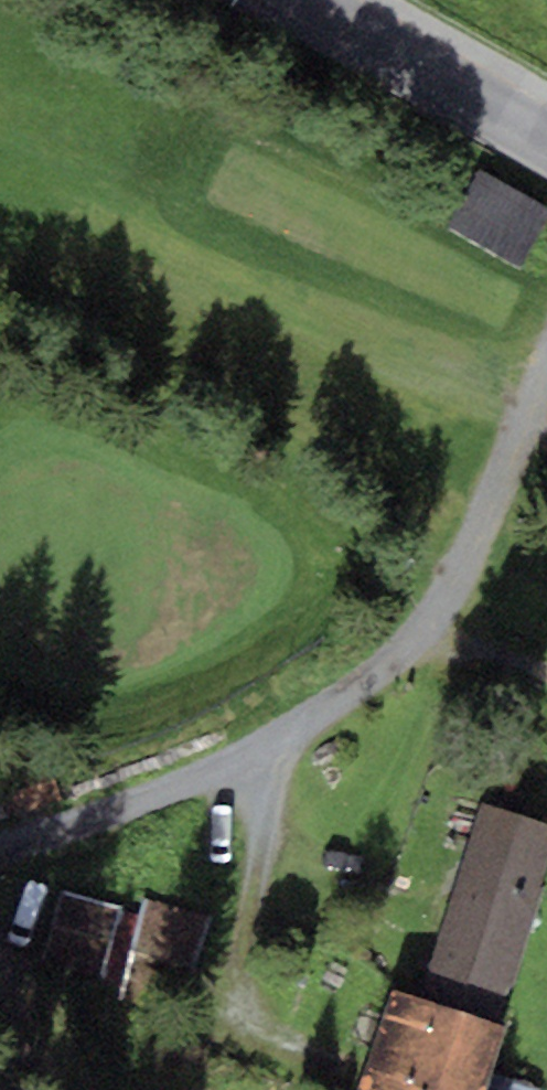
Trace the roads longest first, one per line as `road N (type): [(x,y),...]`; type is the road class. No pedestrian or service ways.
road 1 (track): [(546,375),(476,547),(422,638),(336,706),(215,777),(0,834)]
road 2 (tertiary): [(301,0),(546,140)]
road 3 (track): [(422,638),(546,672)]

